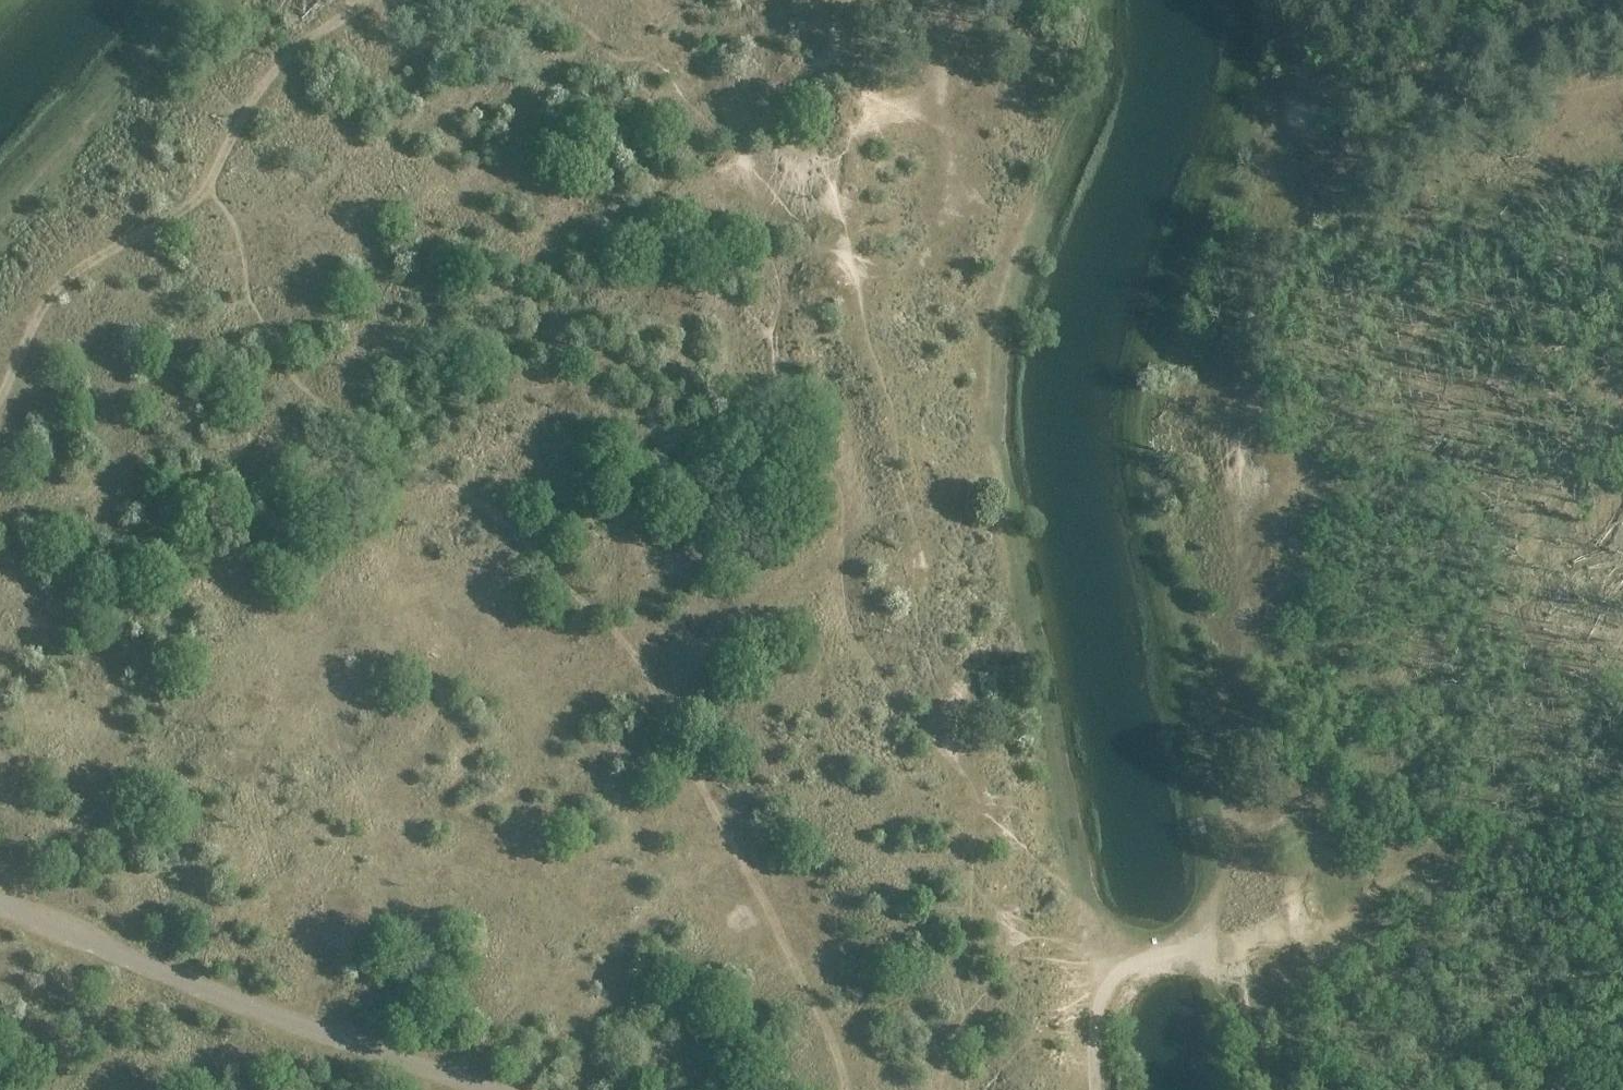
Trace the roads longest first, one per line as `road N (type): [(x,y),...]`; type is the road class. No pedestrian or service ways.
road 1 (track): [(496,1089),(304,1027),(0,905)]
road 2 (track): [(1217,942),(1147,958),(1115,984),(1101,1014),(1097,1089)]

